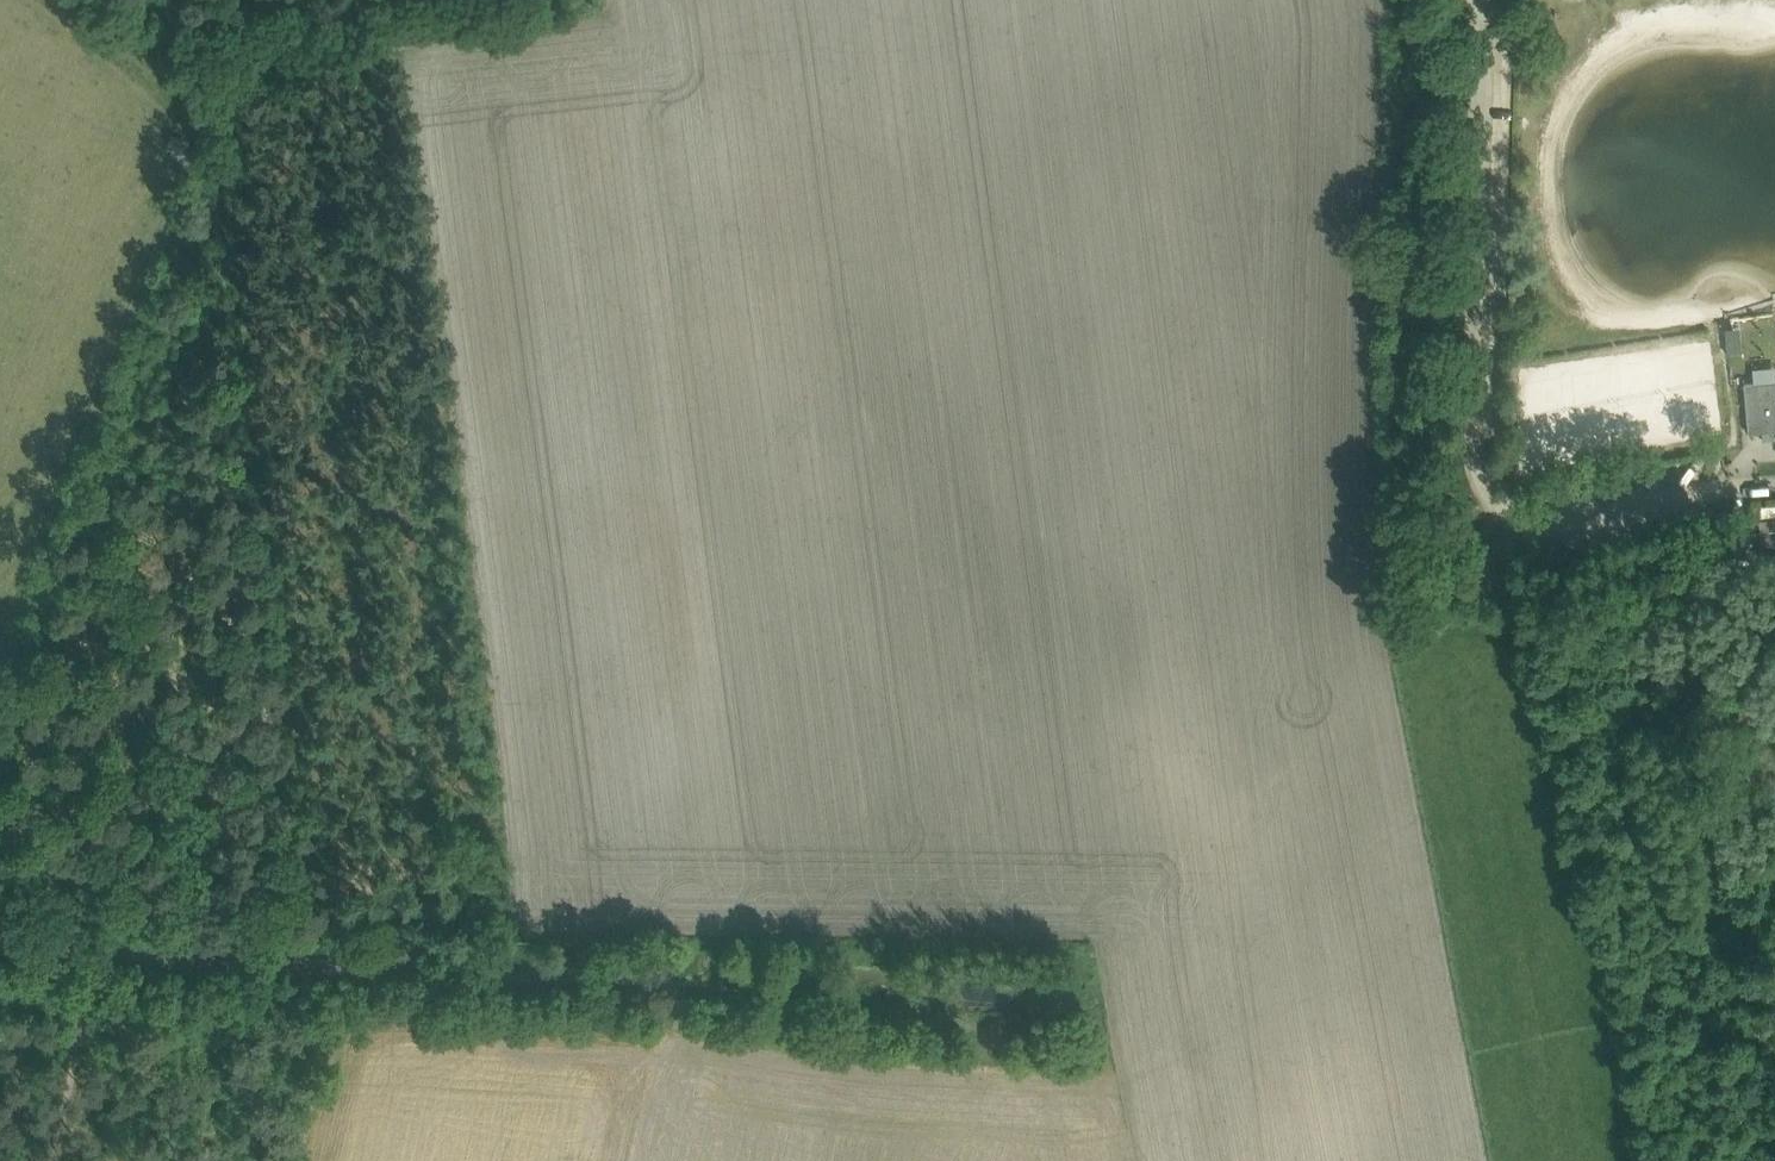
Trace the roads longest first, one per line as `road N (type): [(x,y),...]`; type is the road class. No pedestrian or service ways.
road 1 (track): [(1085,1028),(1003,1026),(713,974),(138,950)]
road 2 (unclassified): [(1747,486),(1538,519),(1499,506),(1478,472),(1474,0)]

